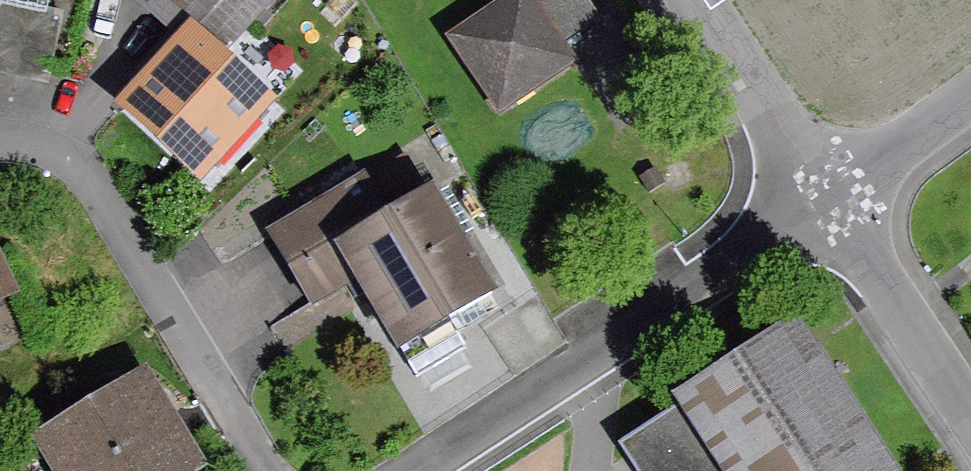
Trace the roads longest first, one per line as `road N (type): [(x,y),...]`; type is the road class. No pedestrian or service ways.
road 1 (residential): [(819,206),(428,470)]
road 2 (residential): [(0,146),(101,186),(279,470)]
road 3 (residential): [(819,206),(970,428)]
road 4 (residential): [(679,0),(819,206)]
road 5 (residential): [(970,99),(819,206)]

